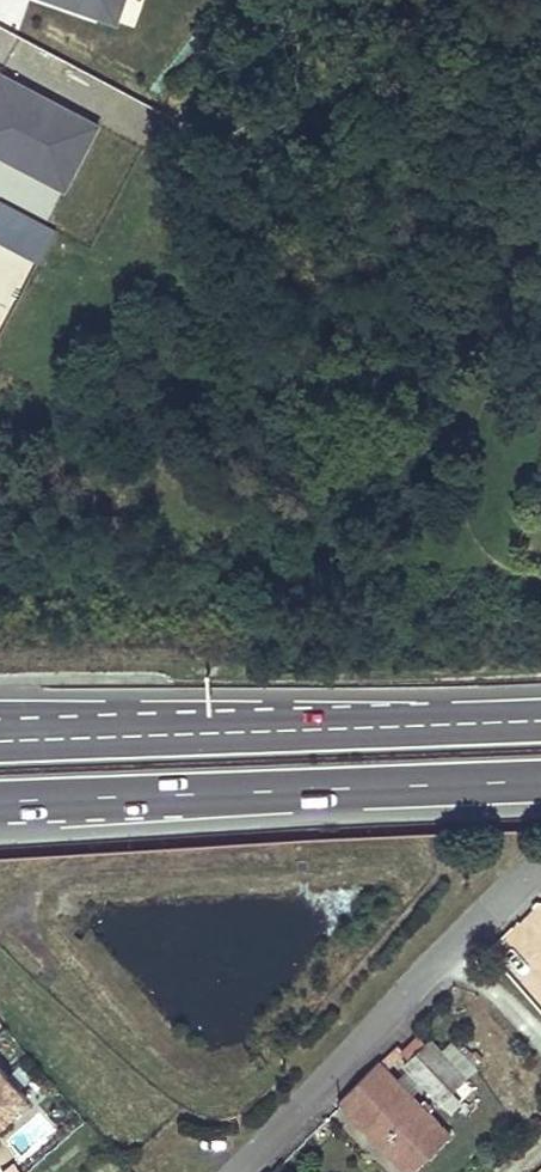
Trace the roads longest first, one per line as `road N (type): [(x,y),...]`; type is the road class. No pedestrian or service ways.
road 1 (trunk): [(0,802),(540,780)]
road 2 (residential): [(236,1171),(513,890),(540,871)]
road 3 (trunk): [(306,732),(0,715)]
road 4 (trunk): [(306,732),(0,745)]
road 5 (track): [(199,1171),(0,981)]
road 6 (track): [(16,917),(44,883),(70,868),(267,855)]
road 7 (trunk): [(540,722),(306,732)]
road 8 (track): [(540,1041),(446,957)]

